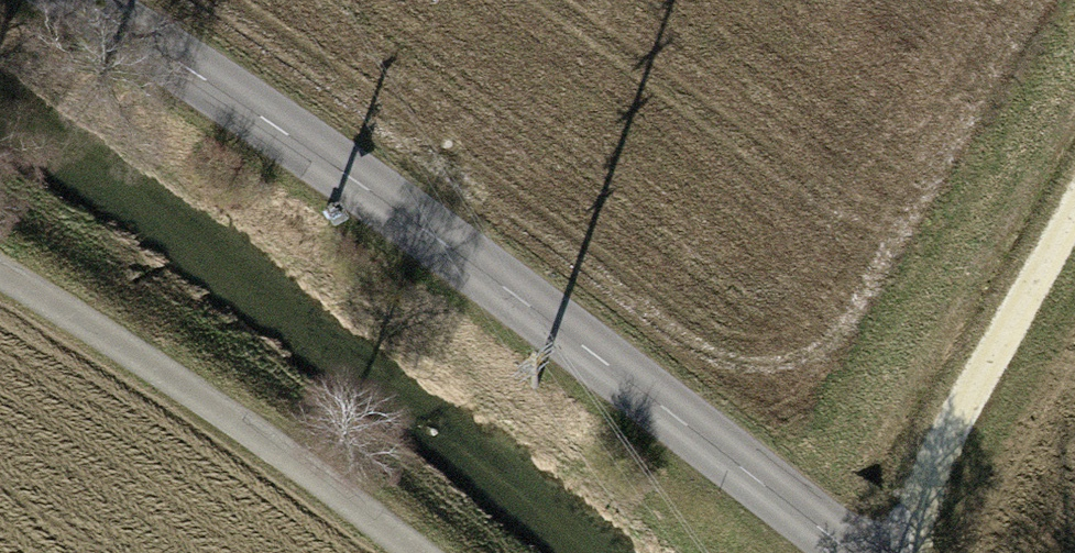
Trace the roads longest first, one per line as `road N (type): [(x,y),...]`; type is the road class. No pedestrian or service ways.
road 1 (tertiary): [(871,552),(114,0)]
road 2 (track): [(0,257),(214,385),(432,552)]
road 3 (track): [(879,552),(1074,226)]

